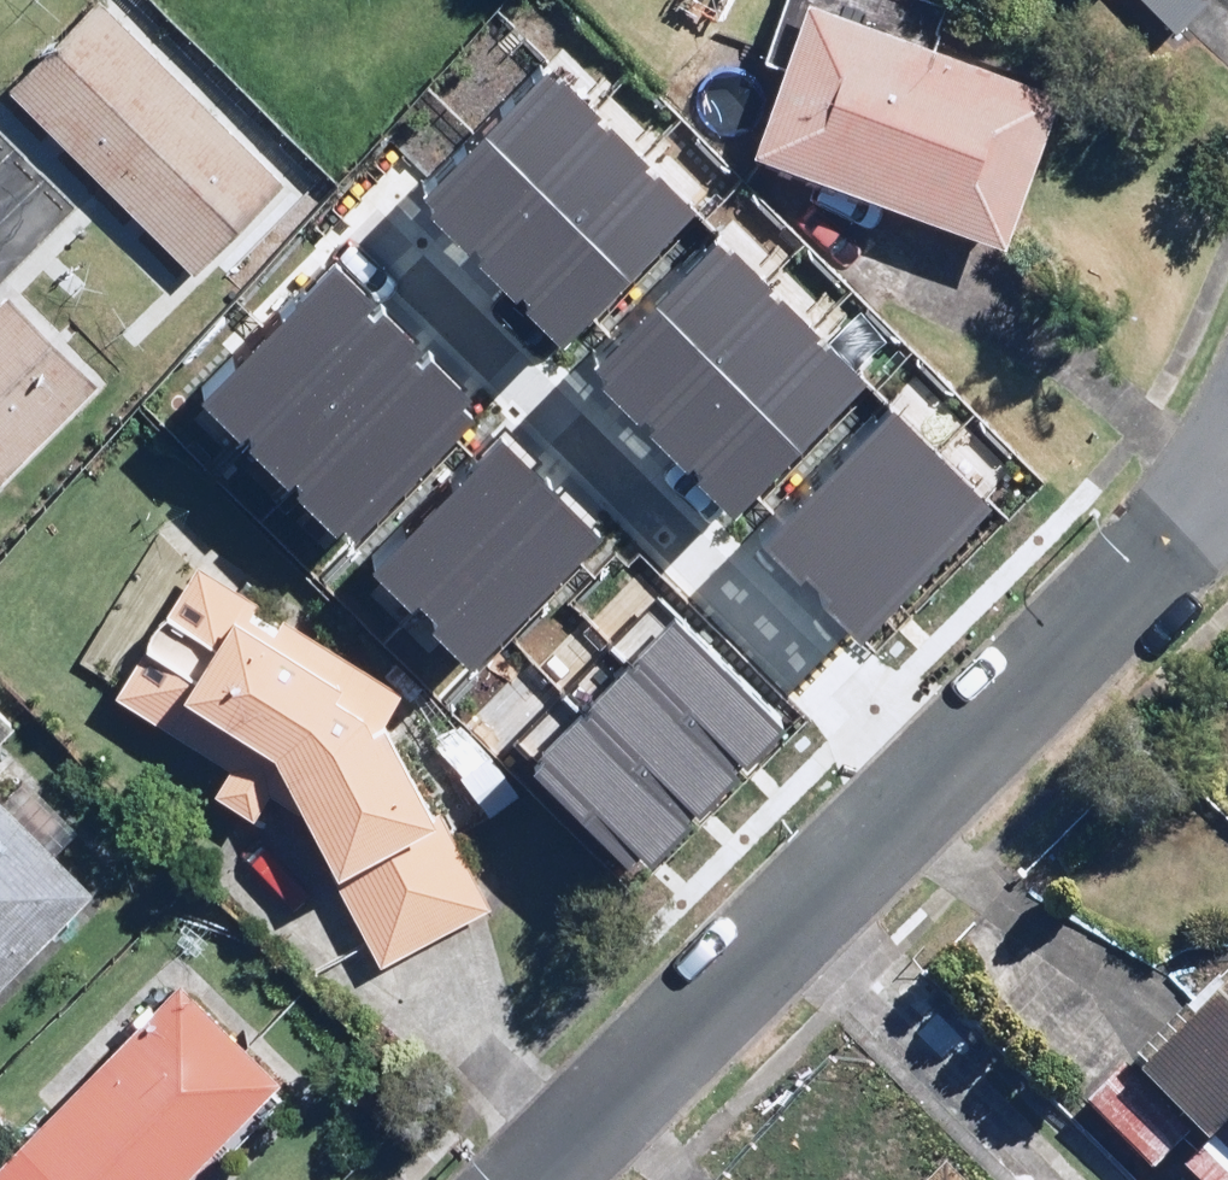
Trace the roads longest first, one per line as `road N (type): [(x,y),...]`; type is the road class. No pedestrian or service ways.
road 1 (residential): [(528,1179),(1187,524)]

